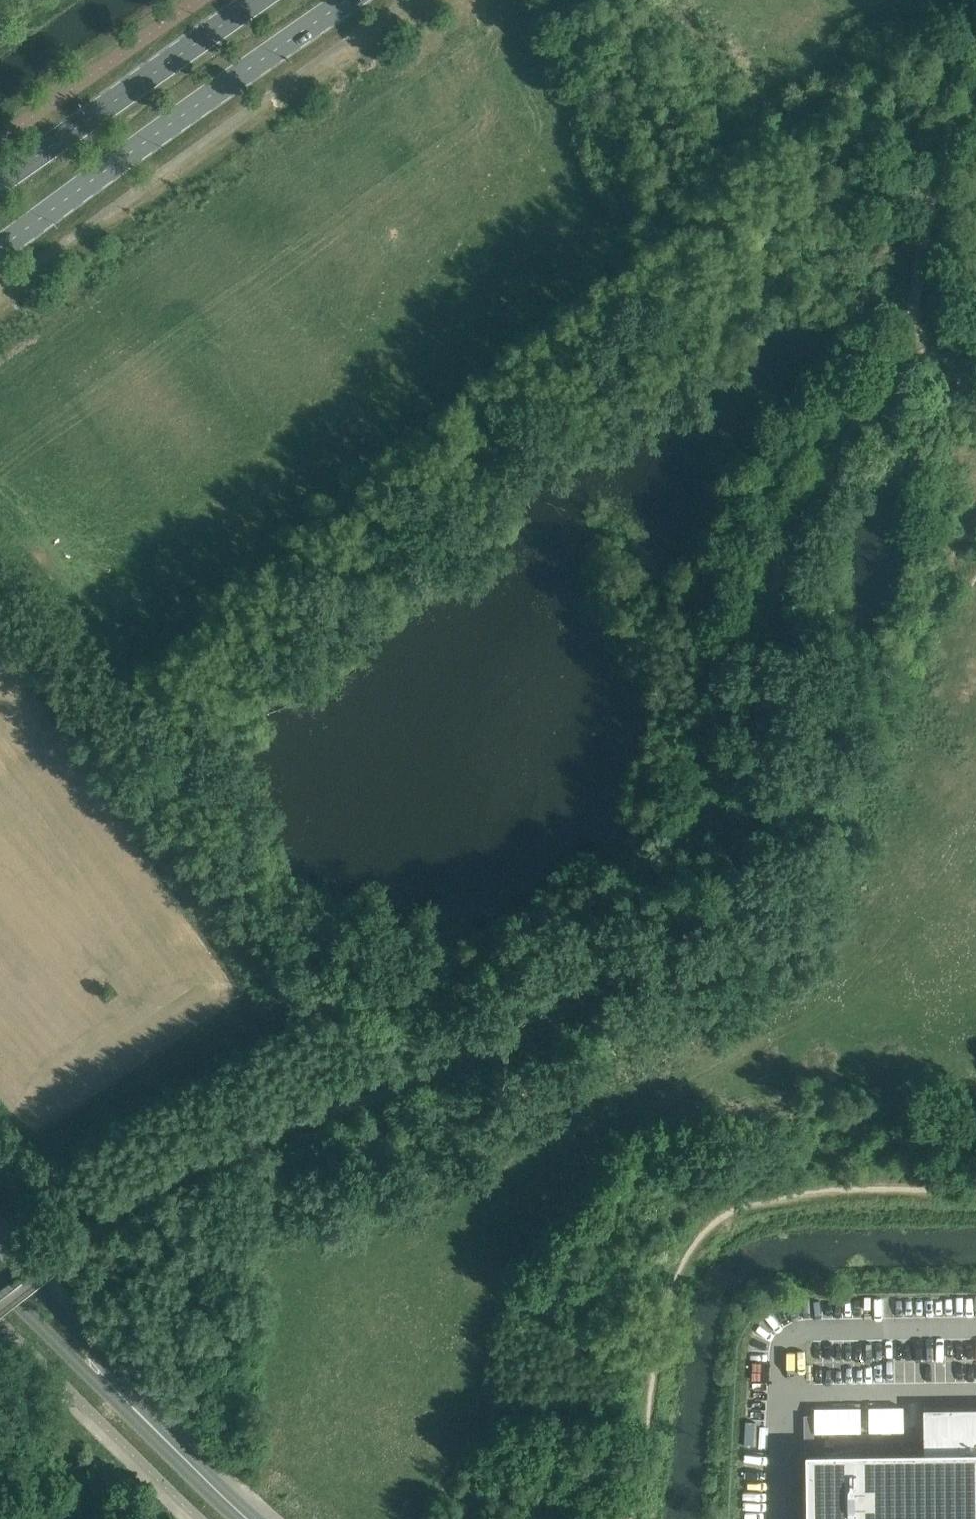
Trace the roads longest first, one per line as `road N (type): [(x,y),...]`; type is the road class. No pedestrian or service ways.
road 1 (secondary): [(0,250),(347,0)]
road 2 (secondary): [(258,0),(0,182)]
road 3 (tertiary): [(156,1429),(0,1245)]
road 4 (tertiary): [(0,1286),(156,1429)]
road 5 (tertiary): [(250,1518),(156,1429)]

